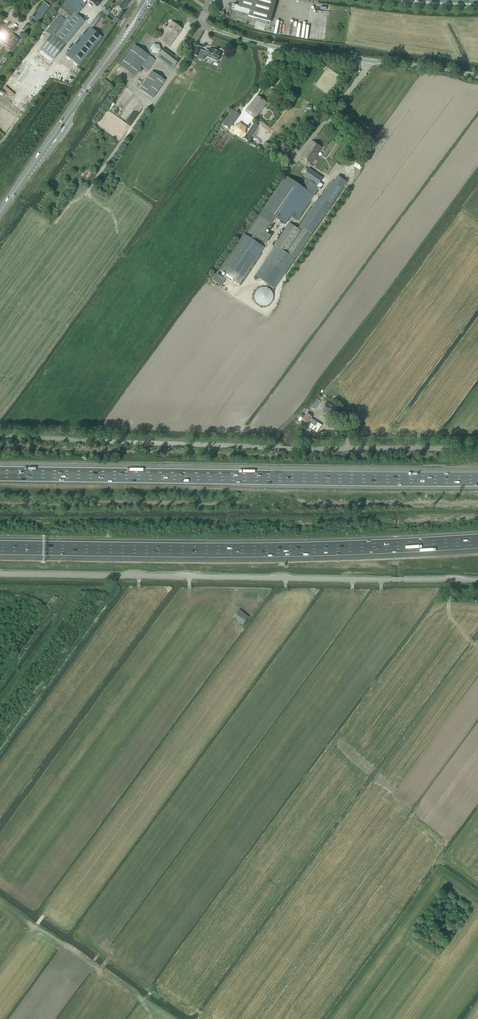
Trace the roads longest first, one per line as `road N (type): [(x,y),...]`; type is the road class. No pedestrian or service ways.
road 1 (motorway): [(0,548),(283,550),(477,541)]
road 2 (unclassified): [(0,436),(477,449)]
road 3 (unclassified): [(477,580),(0,574)]
road 4 (motorway): [(477,479),(0,474)]
road 5 (unclassified): [(477,76),(240,38),(201,25),(209,0)]
road 6 (secondary): [(93,80),(0,212)]

